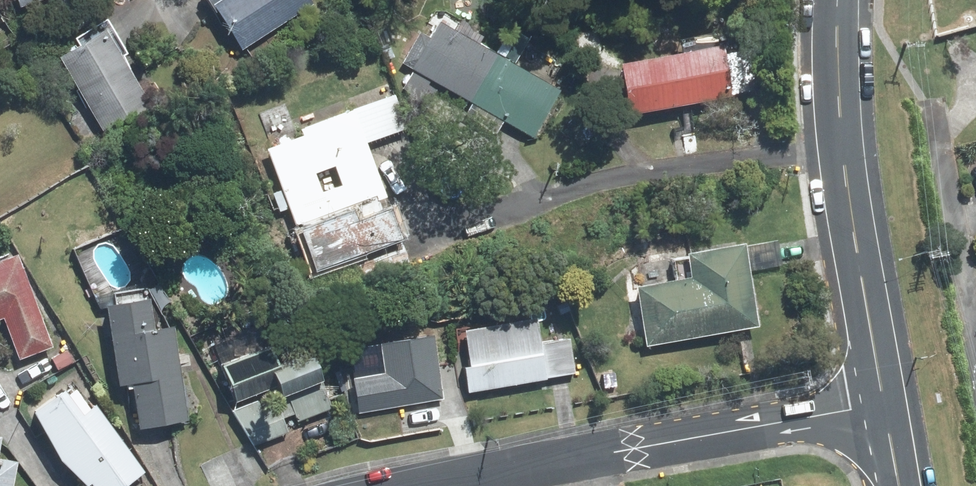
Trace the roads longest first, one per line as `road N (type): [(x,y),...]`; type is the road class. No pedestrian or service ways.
road 1 (residential): [(884,406),(430,485)]
road 2 (residential): [(839,0),(843,147),(884,406)]

